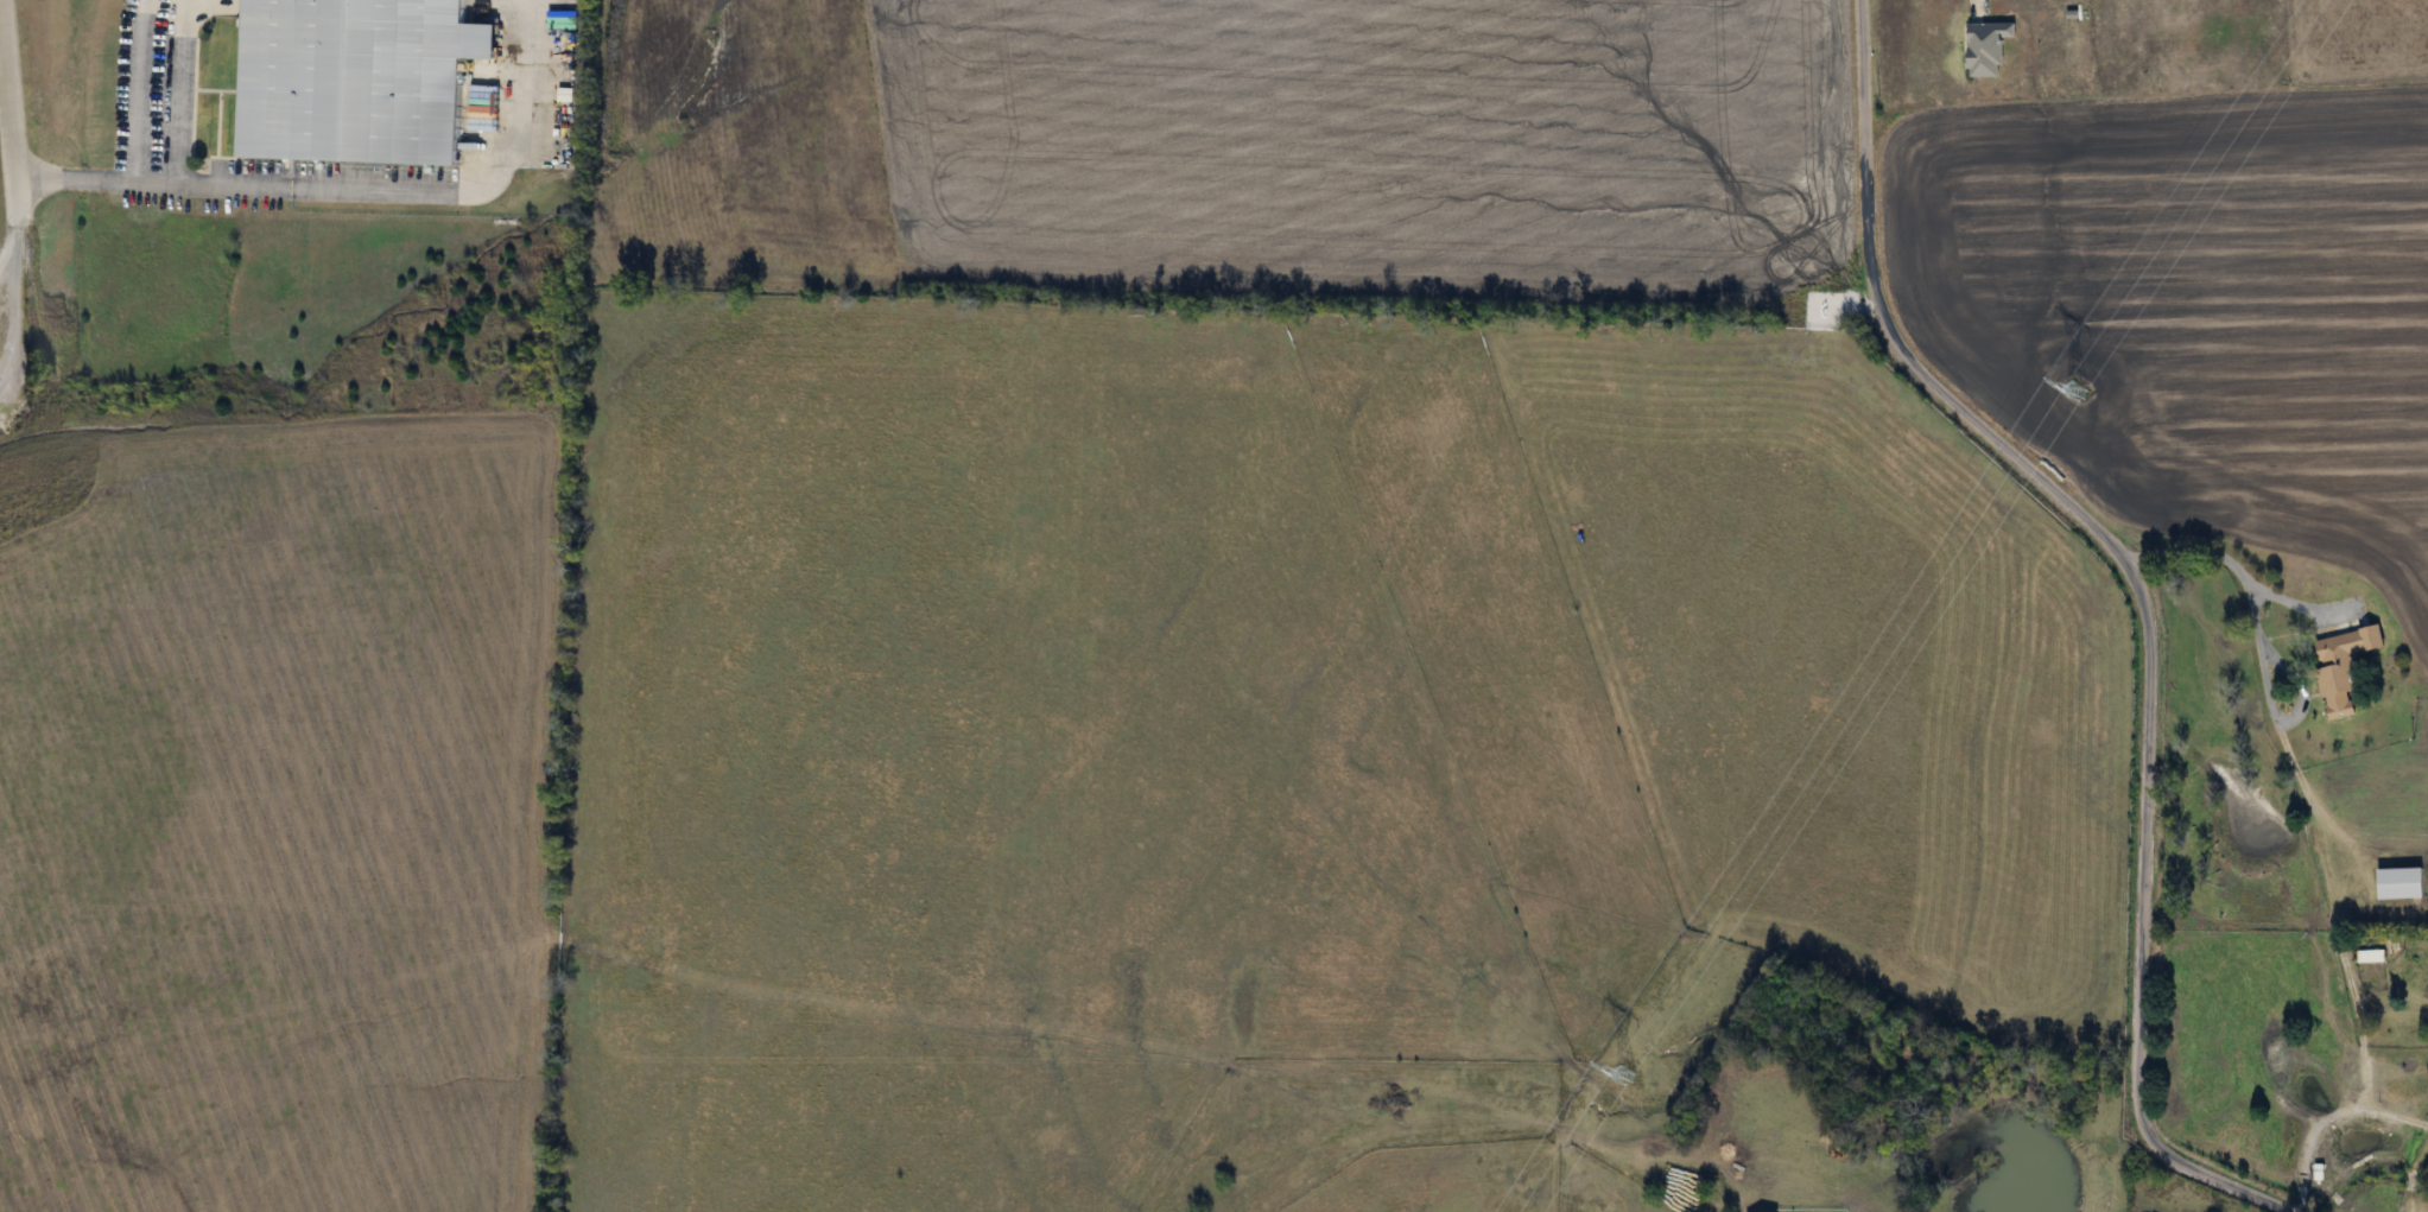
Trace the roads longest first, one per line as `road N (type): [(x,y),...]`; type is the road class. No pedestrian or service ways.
road 1 (residential): [(2287,1211),(2166,1156),(2138,1115),(2148,659),(2138,585),(2119,553),(1922,376),(1885,326),(1865,241),(1858,0)]
road 2 (residential): [(18,222),(0,24)]

